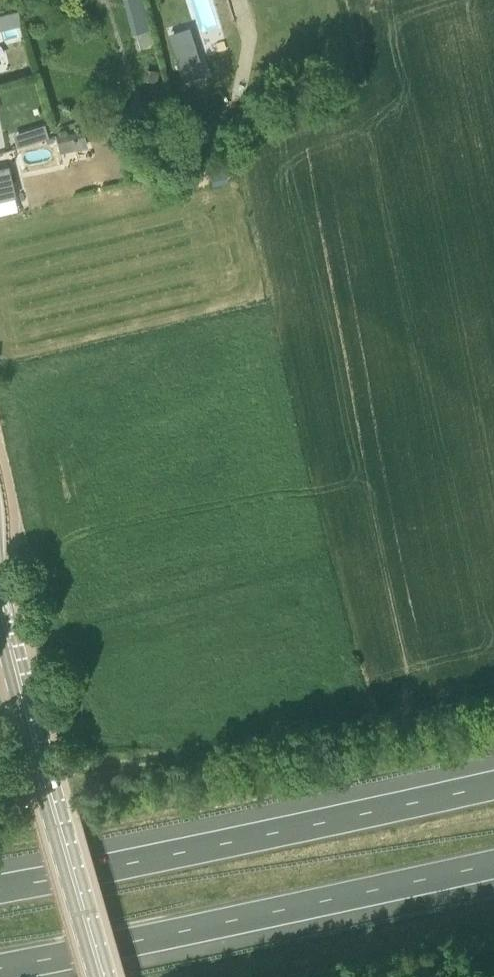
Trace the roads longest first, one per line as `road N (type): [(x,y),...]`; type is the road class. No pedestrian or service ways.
road 1 (motorway): [(493,782),(0,886)]
road 2 (motorway): [(0,968),(493,864)]
road 3 (tertiary): [(103,976),(0,604)]

